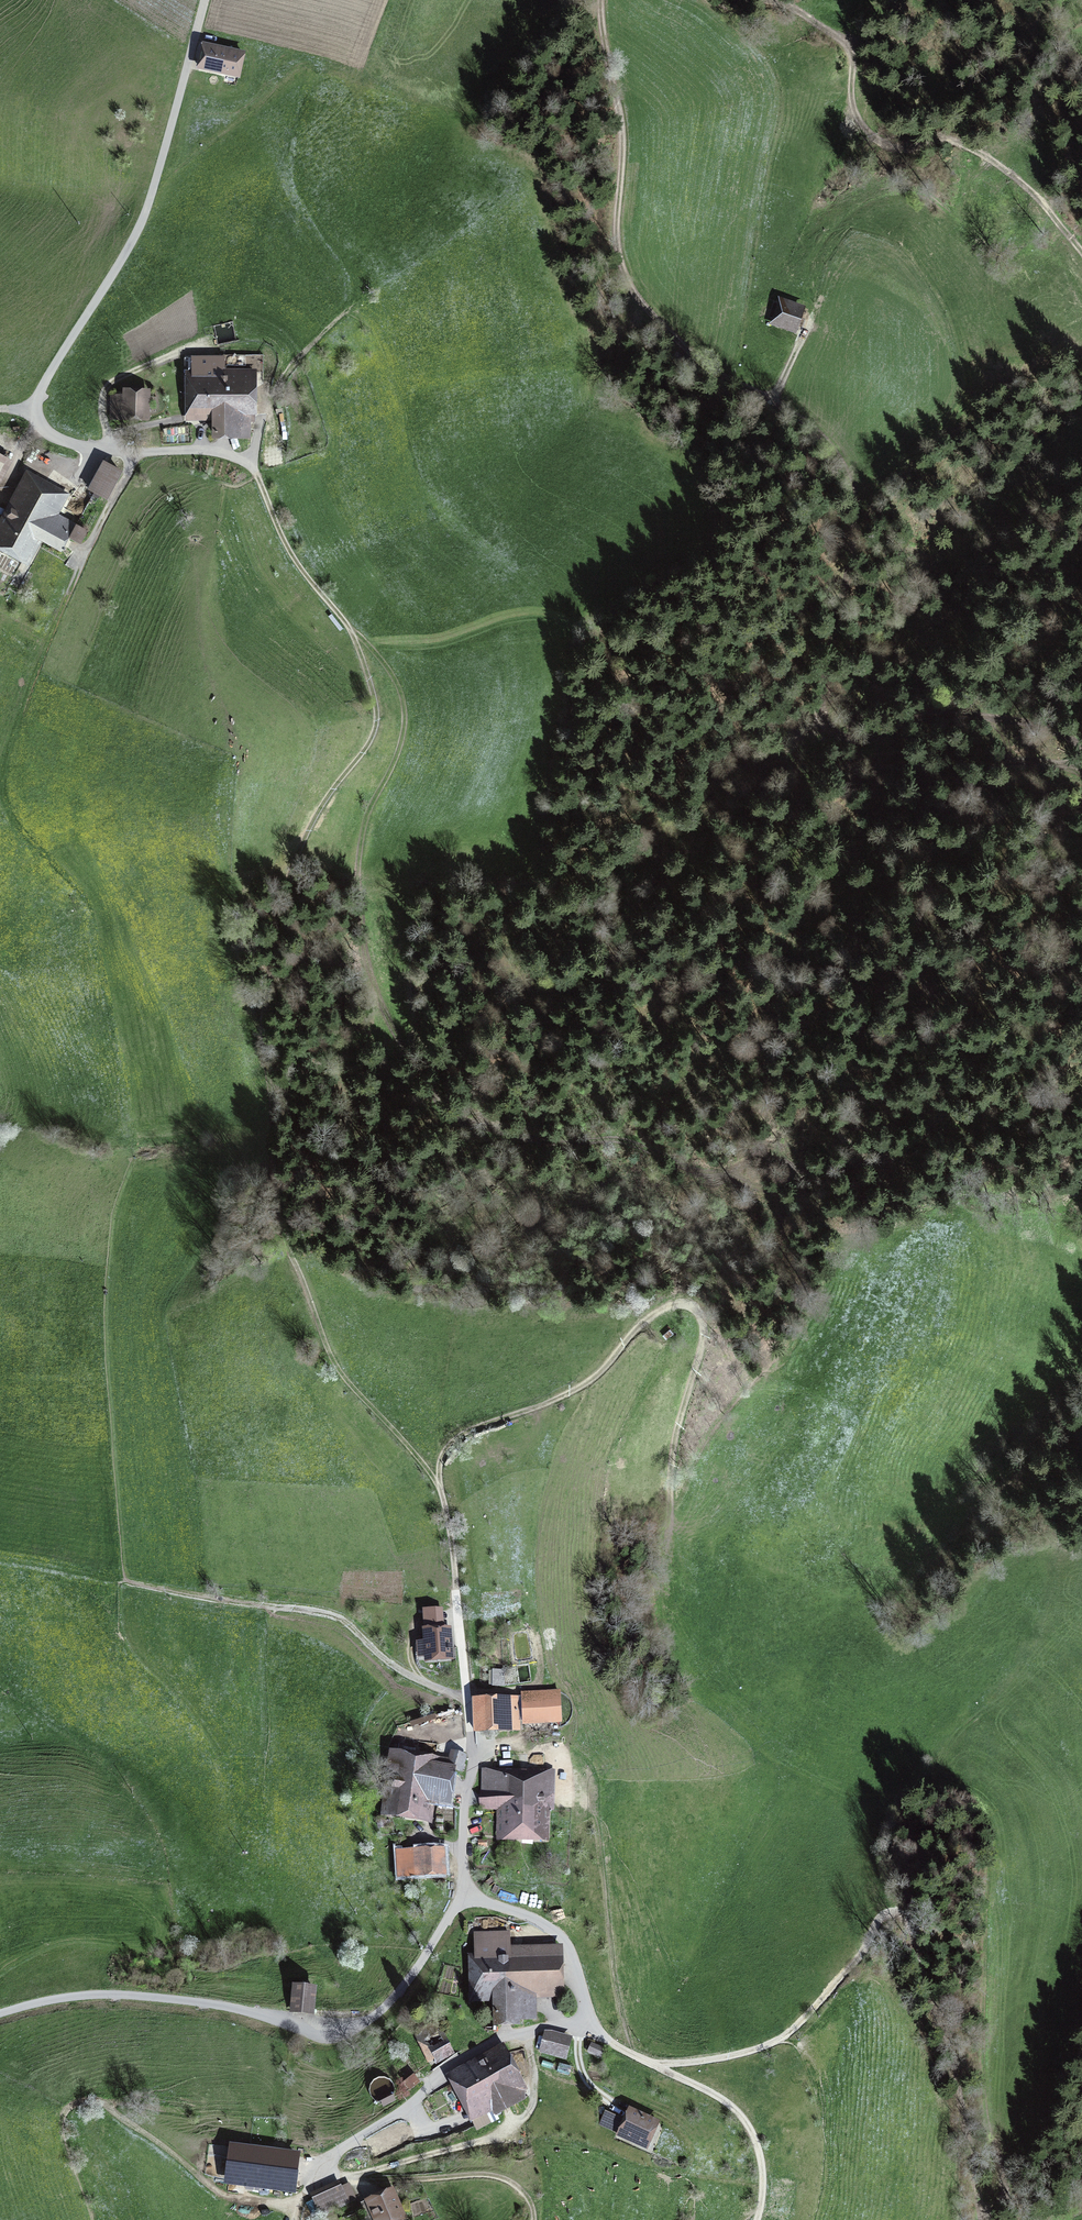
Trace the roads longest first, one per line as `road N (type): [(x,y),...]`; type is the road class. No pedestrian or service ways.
road 1 (track): [(456,1590),(439,1484),(338,1369),(279,1222),(267,1031),(279,909),(306,834),(375,731),(376,712),(358,644),(304,573),(261,479),(245,464)]
road 2 (track): [(604,0),(621,145),(623,264),(635,306),(702,362),(824,440),(855,487),(853,543),(825,693),(830,724),(867,739),(941,712),(1010,718),(1081,738)]
road 3 (track): [(344,620),(381,659),(404,705),(400,747),(365,824),(357,884),(363,963),(415,1074),(469,1121),(511,1140),(628,1146),(710,1176),(784,1157),(834,1174),(918,1147)]
road 4 (unclassified): [(0,2013),(51,1999),(132,1995),(242,2010),(315,2035),(344,2035),(386,2006),(467,1899),(527,1915),(560,1937),(588,2018)]
road 5 (unclassified): [(245,464),(212,451),(82,447),(54,438),(37,413),(46,379),(139,228),(206,0)]
road 6 (track): [(656,2066),(742,2052),(789,2032),(879,1923),(898,1917),(917,1941),(957,2082),(982,2219)]
road 7 (track): [(1081,762),(999,763),(959,789),(932,826),(927,896),(914,936),(918,978),(949,1022),(973,1082),(918,1147)]
road 8 (track): [(467,1698),(407,1674),(335,1616),(0,1558)]
road 9 (track): [(212,451),(201,430),(177,420),(118,434),(104,449),(108,386),(185,351),(264,351),(271,360),(261,423),(245,464)]
road 10 (track): [(772,0),(848,46),(855,108),(884,146),(941,137),(972,146),(1035,195),(1081,251)]
road 11 (track): [(299,2215),(326,2159),(433,2089),(452,2066),(507,2037),(588,2018)]
road 12 (track): [(439,1484),(452,1440),(588,1383),(657,1312),(685,1305),(704,1325)]
road 13 (track): [(312,2183),(514,2125),(535,2095),(533,2029)]
road 14 (track): [(757,2219),(762,2165),(739,2113),(618,2048),(588,2018)]

